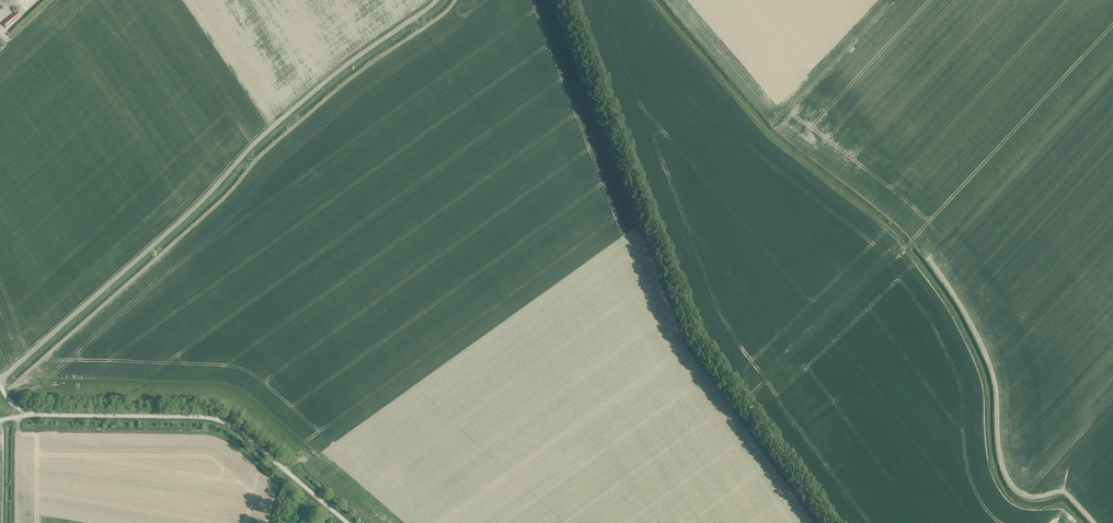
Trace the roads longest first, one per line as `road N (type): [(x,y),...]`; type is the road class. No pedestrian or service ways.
road 1 (unclassified): [(837,522),(699,330),(573,0)]
road 2 (track): [(0,379),(310,95),(438,0)]
road 3 (unclassified): [(347,522),(217,420),(31,415)]

